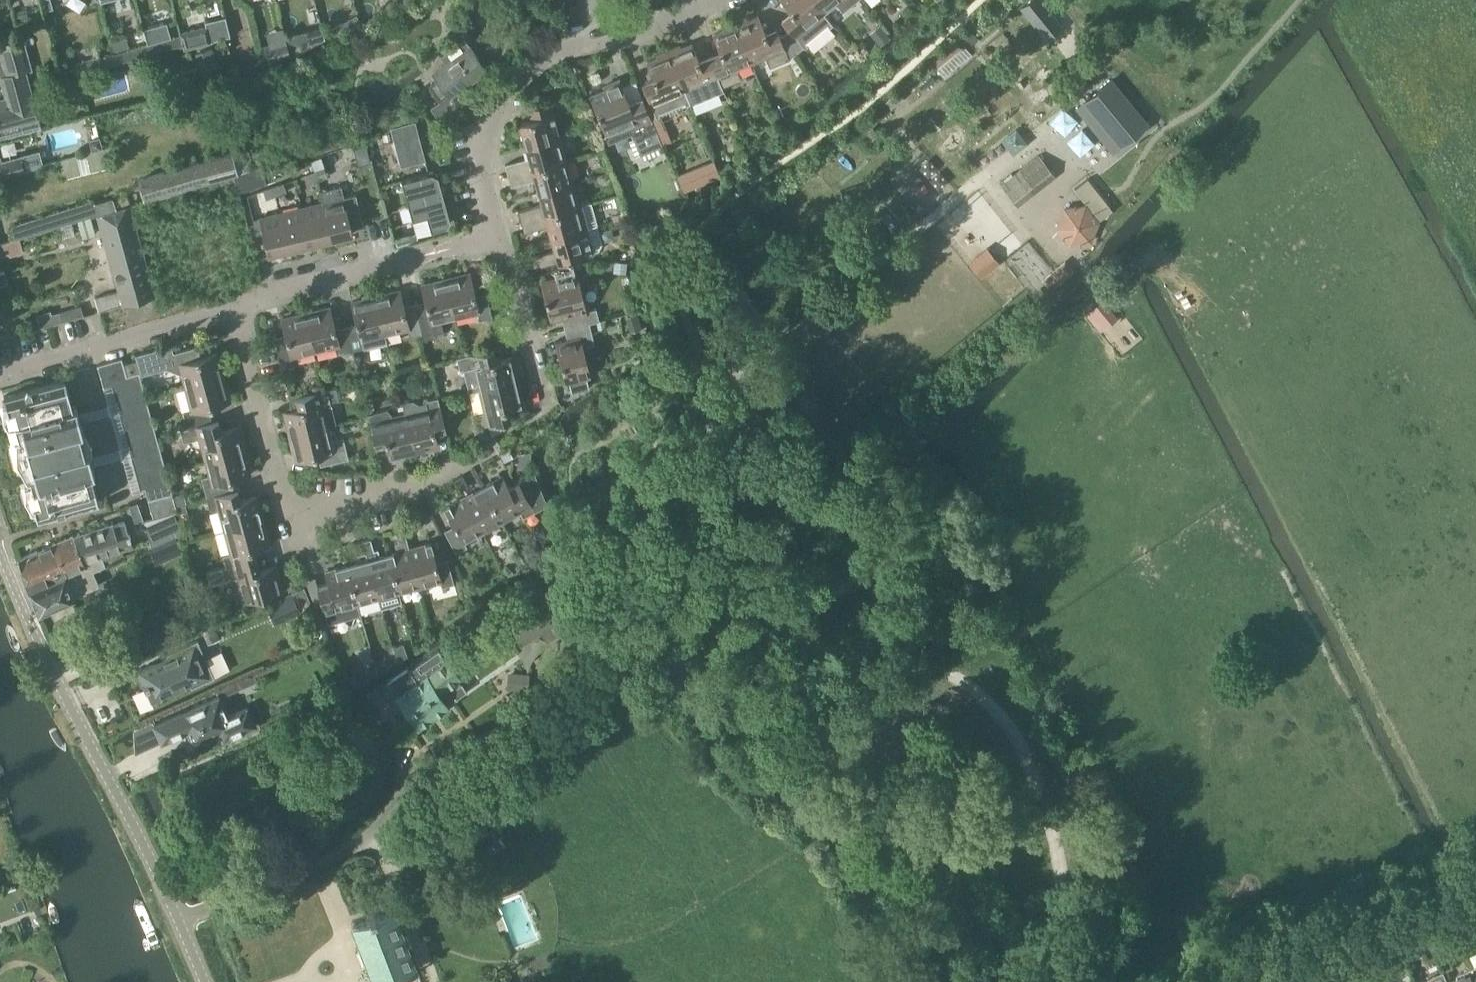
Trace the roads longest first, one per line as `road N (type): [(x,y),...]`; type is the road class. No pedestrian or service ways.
road 1 (unclassified): [(205,981),(0,553)]
road 2 (residential): [(496,444),(409,491),(315,513),(286,493),(234,309)]
road 3 (residential): [(494,237),(483,179),(487,139),(499,102),(525,69),(561,47),(662,25),(720,0)]
road 4 (residential): [(234,309),(264,293),(494,237)]
road 5 (residential): [(0,372),(234,309)]
road 6 (residential): [(545,407),(513,268),(494,237)]

